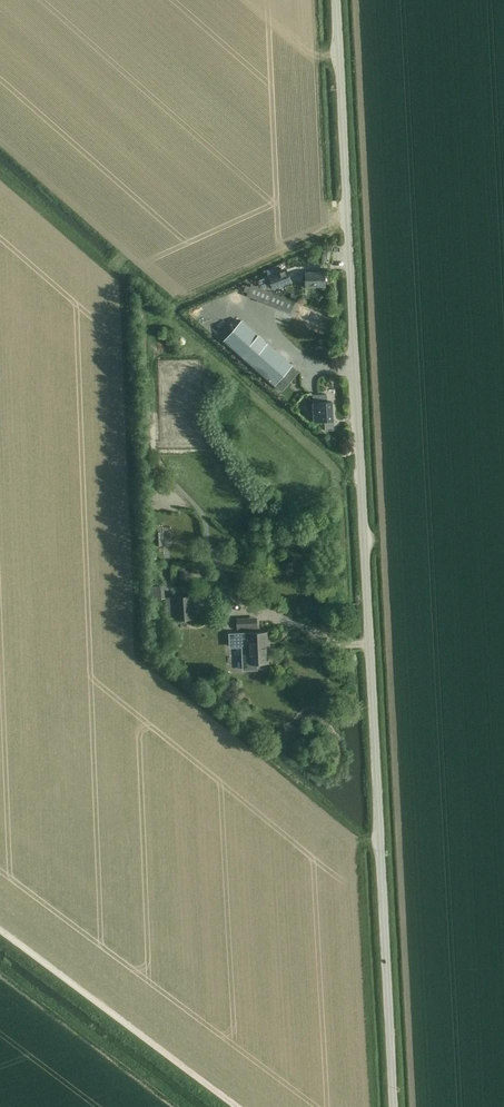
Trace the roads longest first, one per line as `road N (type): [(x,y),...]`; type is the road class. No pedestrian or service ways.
road 1 (unclassified): [(393,1106),(336,0)]
road 2 (track): [(239,1106),(0,929)]

